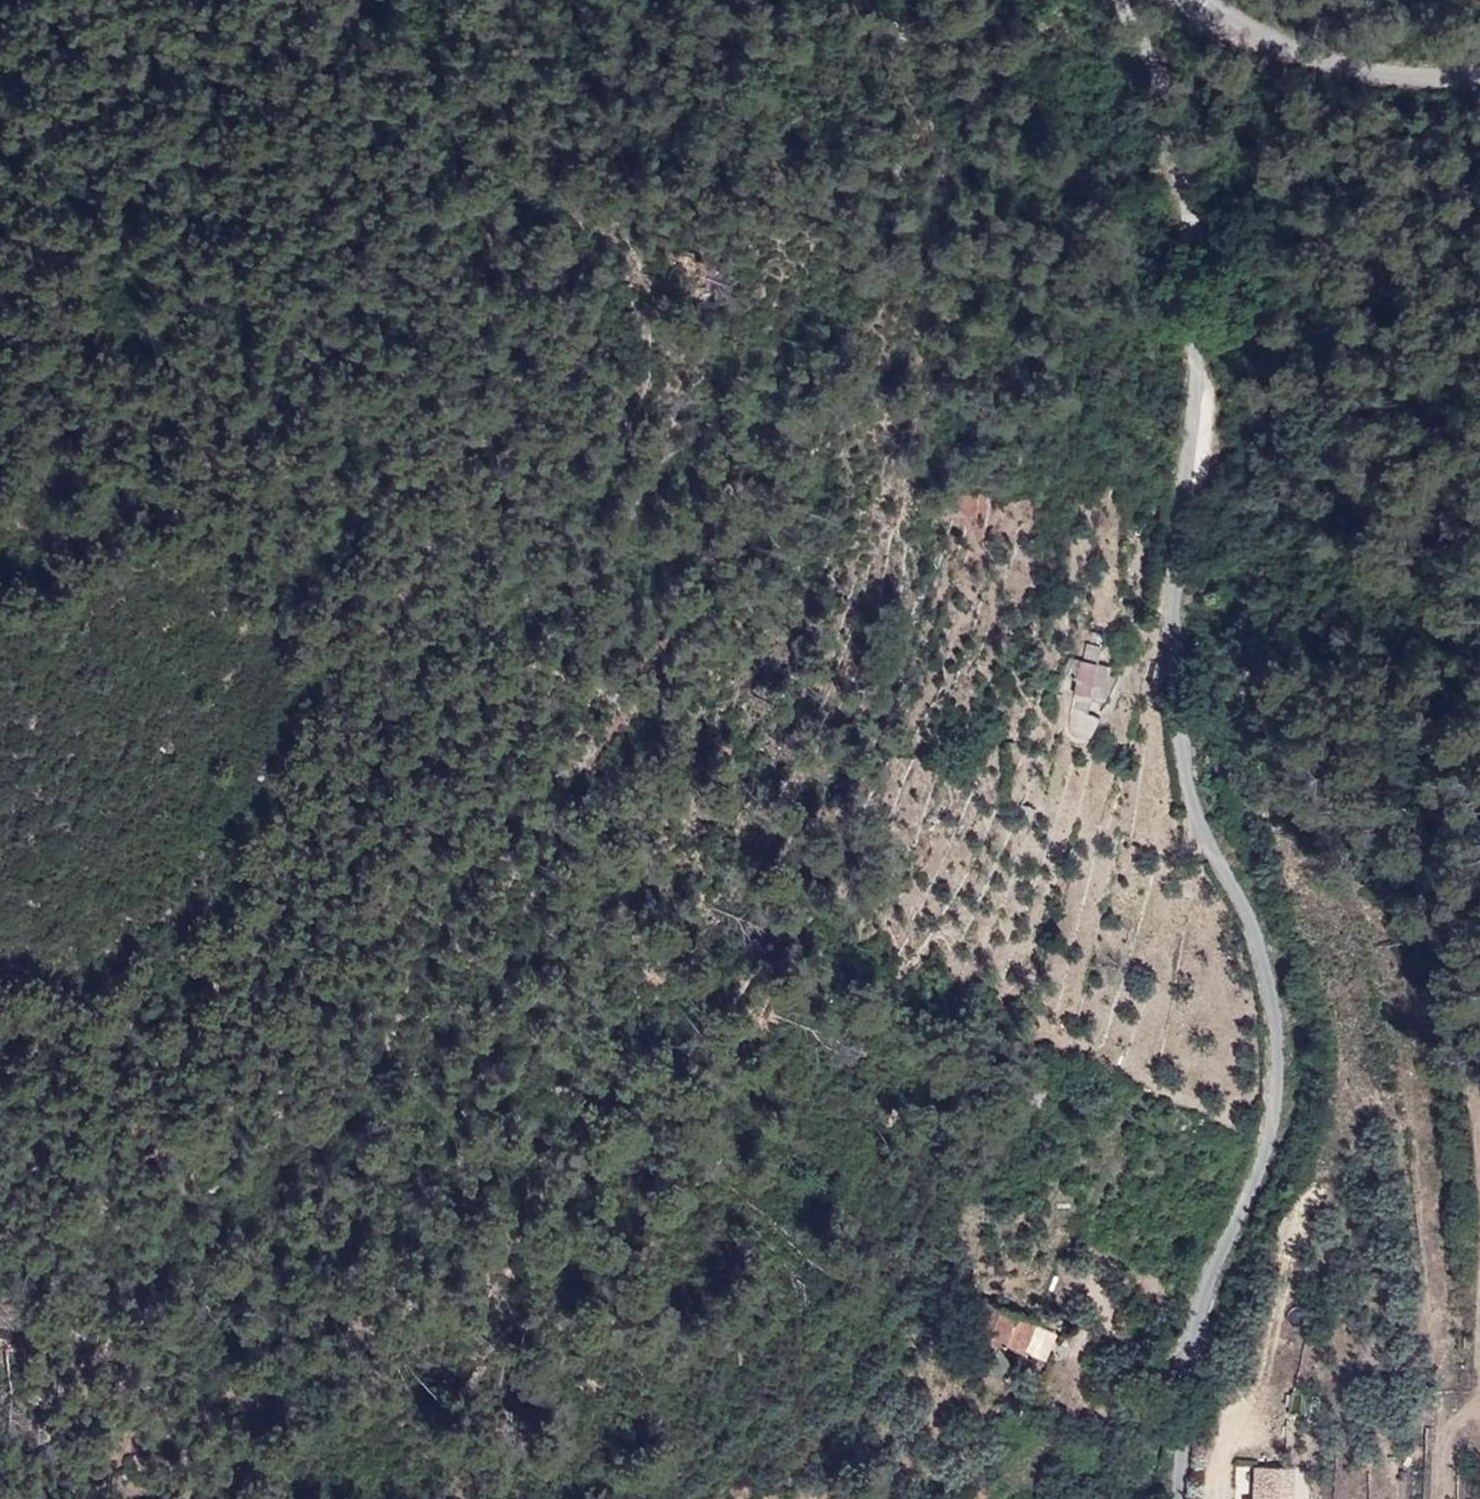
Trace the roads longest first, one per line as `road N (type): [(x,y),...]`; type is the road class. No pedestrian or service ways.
road 1 (residential): [(1105,0),(1189,179),(1196,370),(1172,615),(1199,836),(1255,933),(1280,1045),(1270,1131),(1191,1346),(1175,1498)]
road 2 (residential): [(1479,79),(1359,74),(1189,0)]

